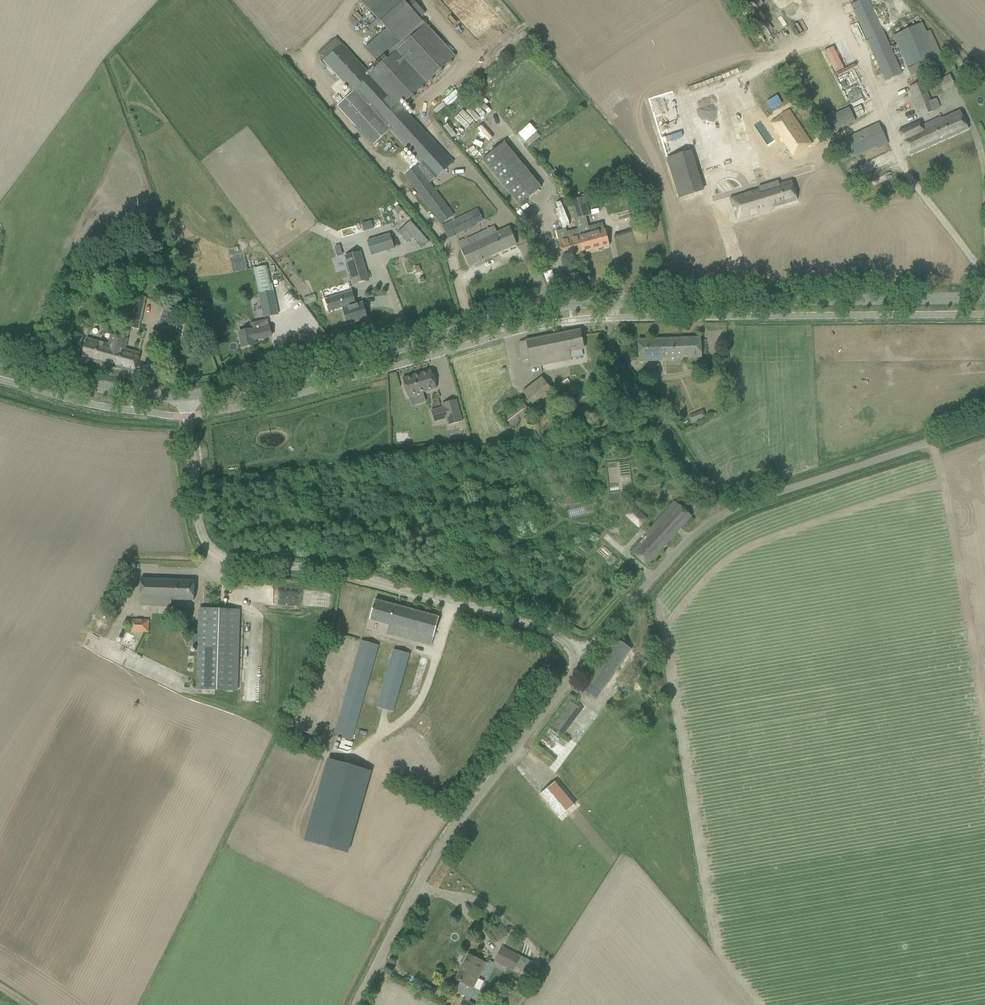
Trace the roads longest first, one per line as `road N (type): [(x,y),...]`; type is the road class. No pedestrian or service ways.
road 1 (tertiary): [(984,297),(585,302),(311,374),(186,395)]
road 2 (unclassified): [(586,654),(526,624),(363,577),(215,553),(200,532),(186,395)]
road 3 (unclassified): [(586,654),(708,523),(746,503),(984,425)]
road 4 (unclassified): [(355,1004),(419,882),(586,654)]
road 5 (tertiary): [(186,395),(129,393),(0,360)]

